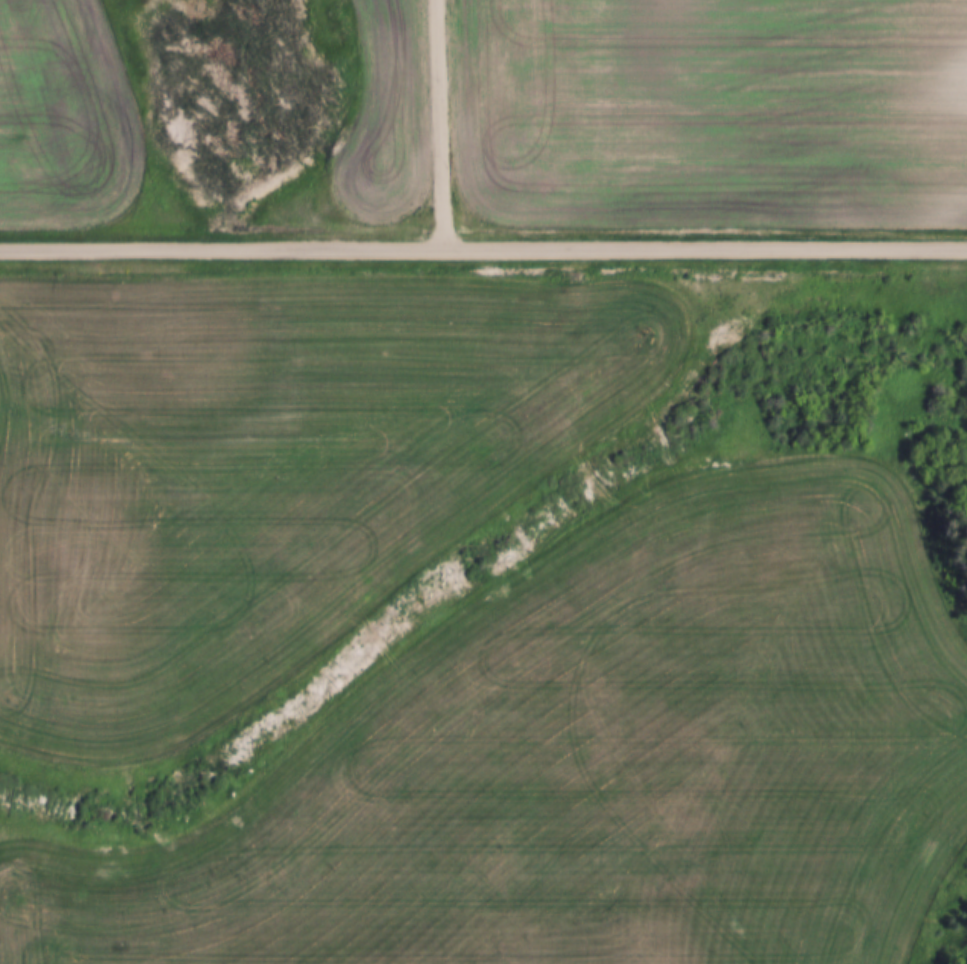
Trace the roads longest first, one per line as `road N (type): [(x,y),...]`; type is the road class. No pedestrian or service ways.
road 1 (residential): [(966,249),(0,251)]

